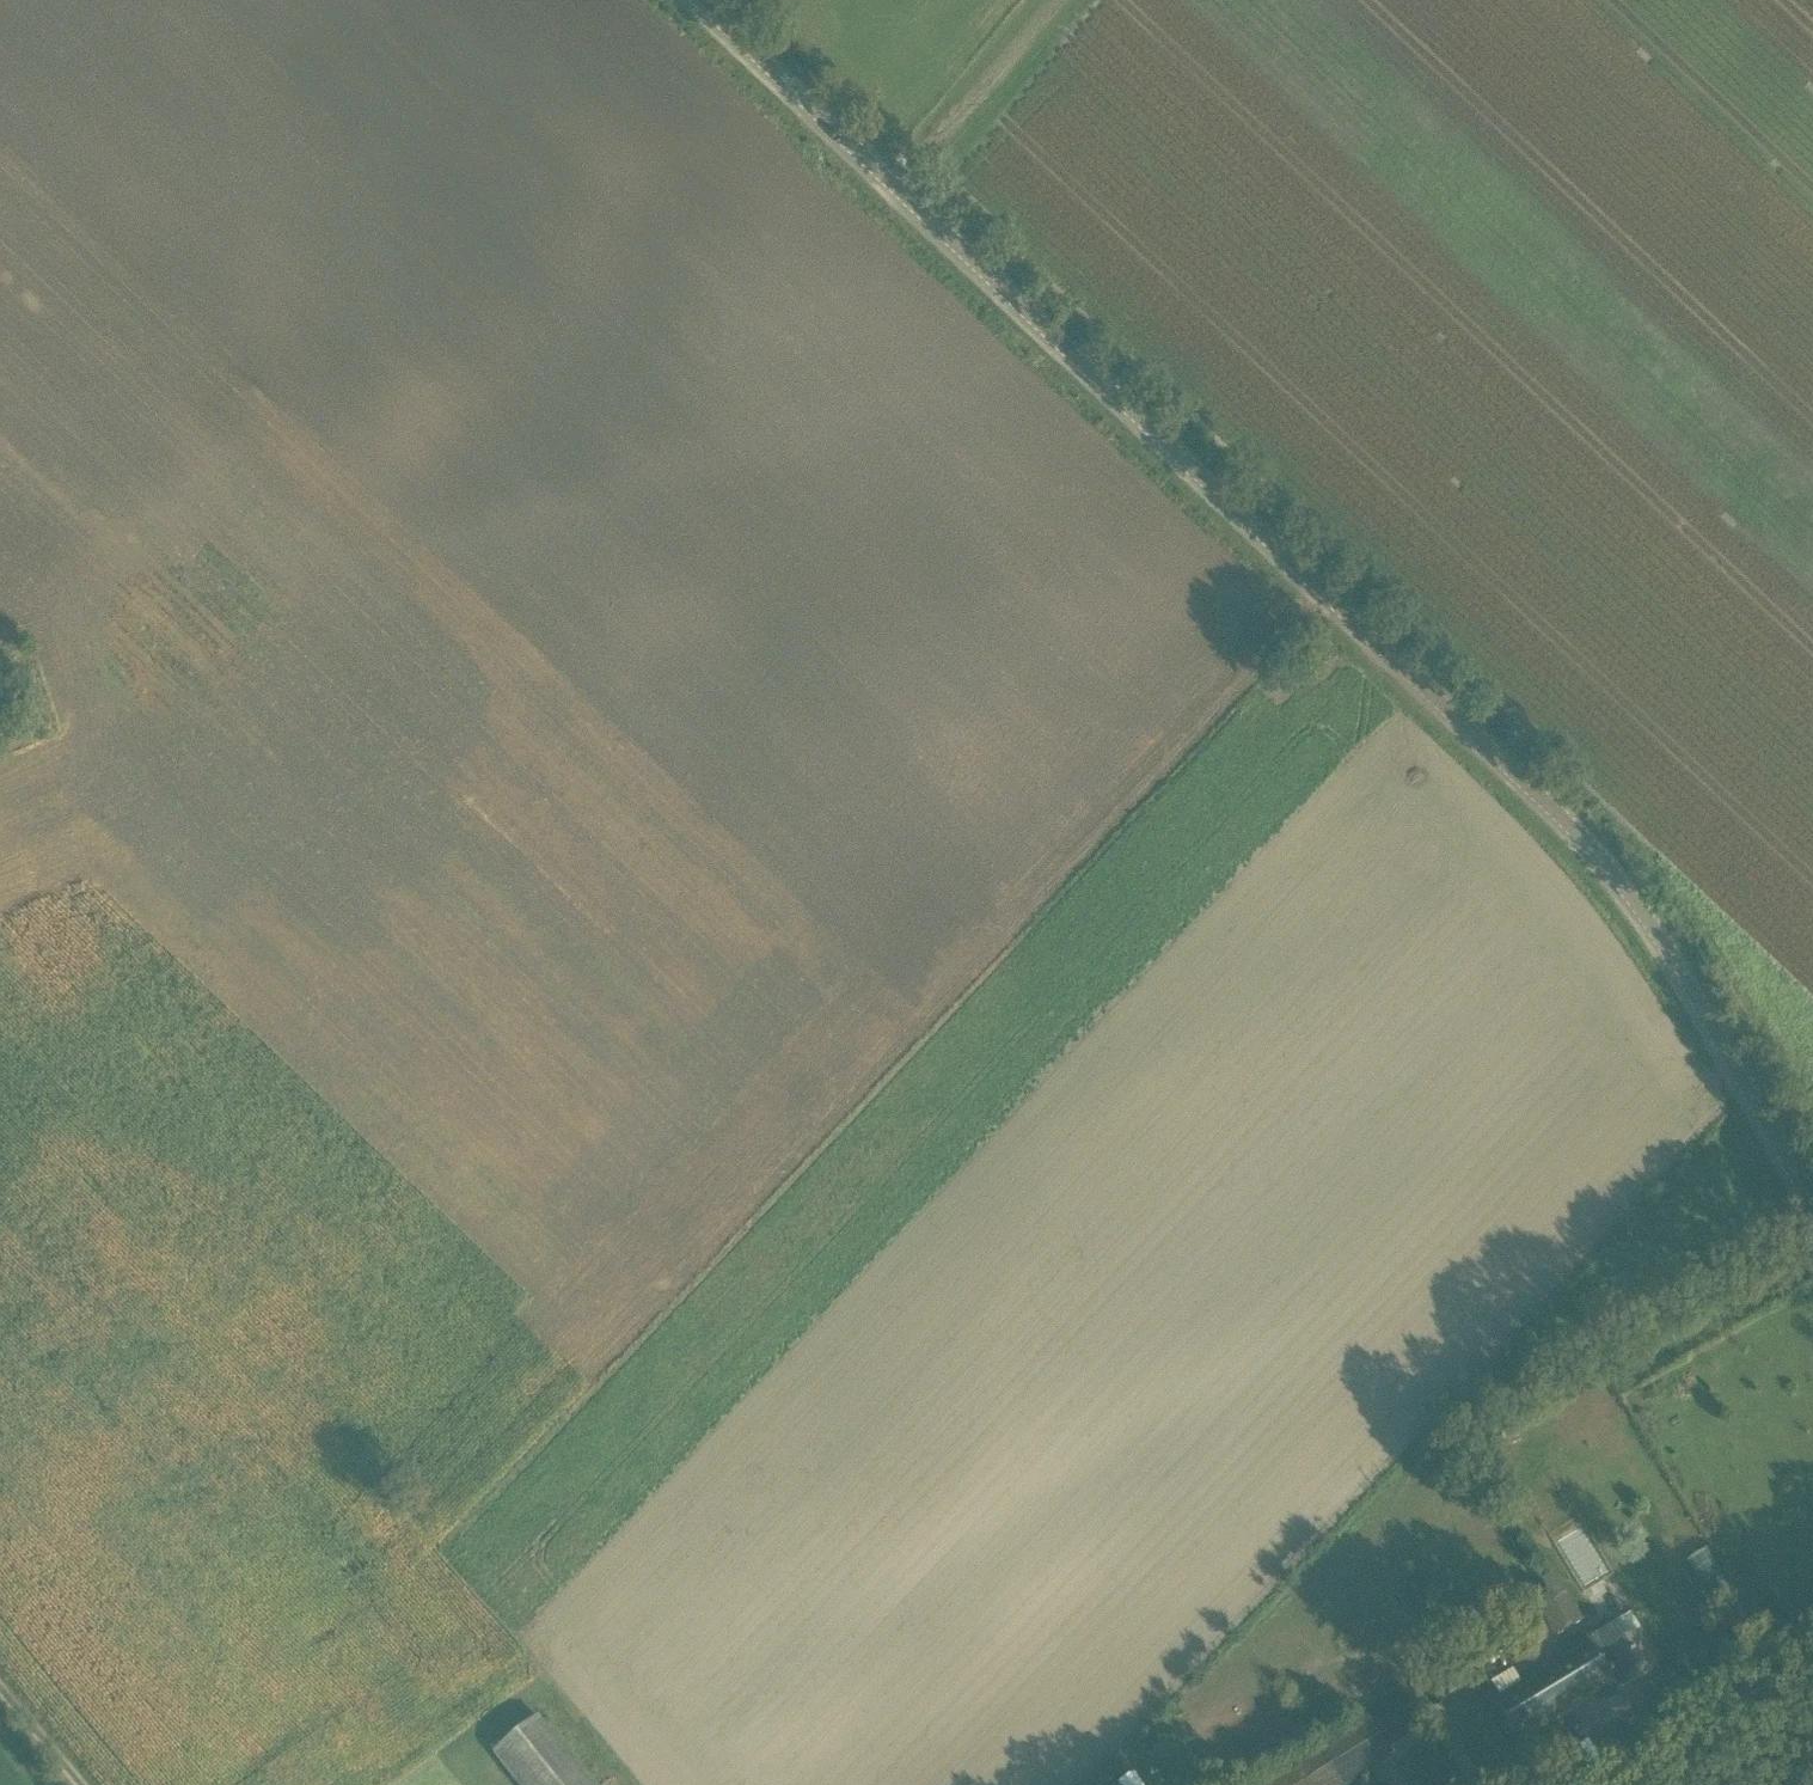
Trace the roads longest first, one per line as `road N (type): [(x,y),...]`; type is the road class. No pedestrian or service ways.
road 1 (tertiary): [(1812,1212),(1633,894),(1552,804),(694,0)]
road 2 (tertiary): [(1666,1784),(1812,1697)]

